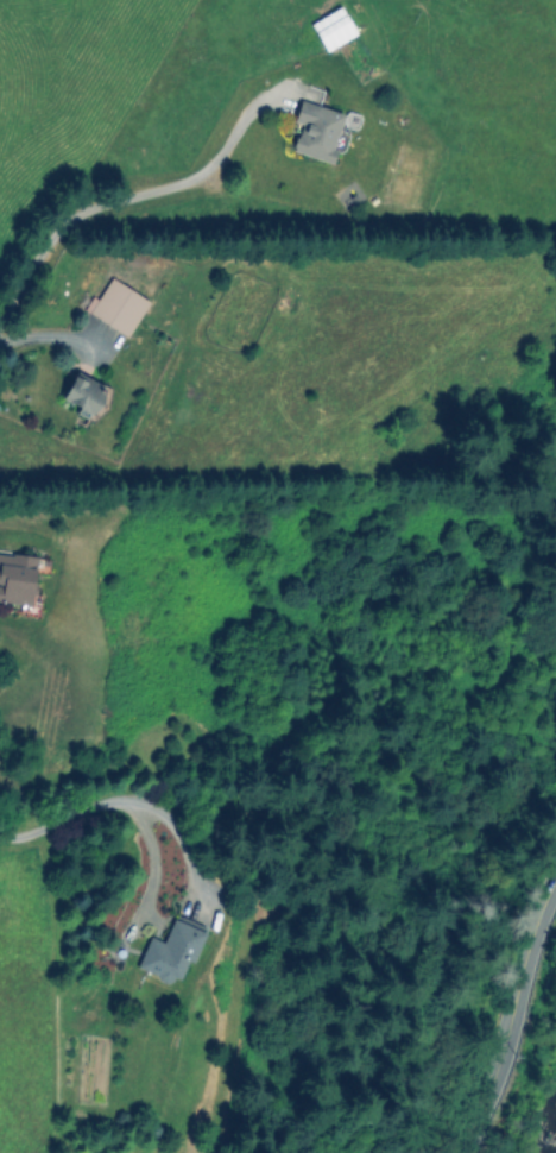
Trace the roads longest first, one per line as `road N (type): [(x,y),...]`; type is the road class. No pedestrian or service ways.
road 1 (residential): [(265,97),(209,168),(64,220),(0,321)]
road 2 (tertiary): [(555,878),(524,959),(495,1071),(460,1152)]
road 3 (residential): [(0,833),(26,834),(120,800),(139,813),(152,843),(143,911)]

